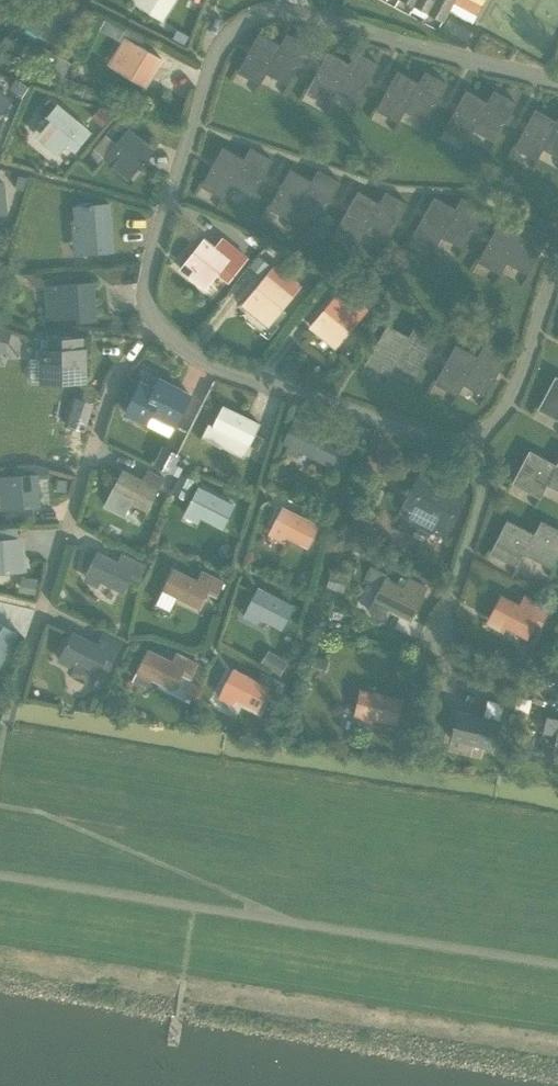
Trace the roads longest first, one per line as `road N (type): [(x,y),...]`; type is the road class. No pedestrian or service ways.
road 1 (residential): [(557,79),(301,13),(272,11),(248,20),(227,37),(213,64),(152,258),(145,293),(157,319)]
road 2 (residential): [(15,697),(109,391),(157,319)]
road 3 (residential): [(157,319),(217,368),(450,442),(472,439)]
road 4 (residential): [(437,642),(480,502),(472,439)]
road 5 (residential): [(472,439),(514,392),(557,261)]

